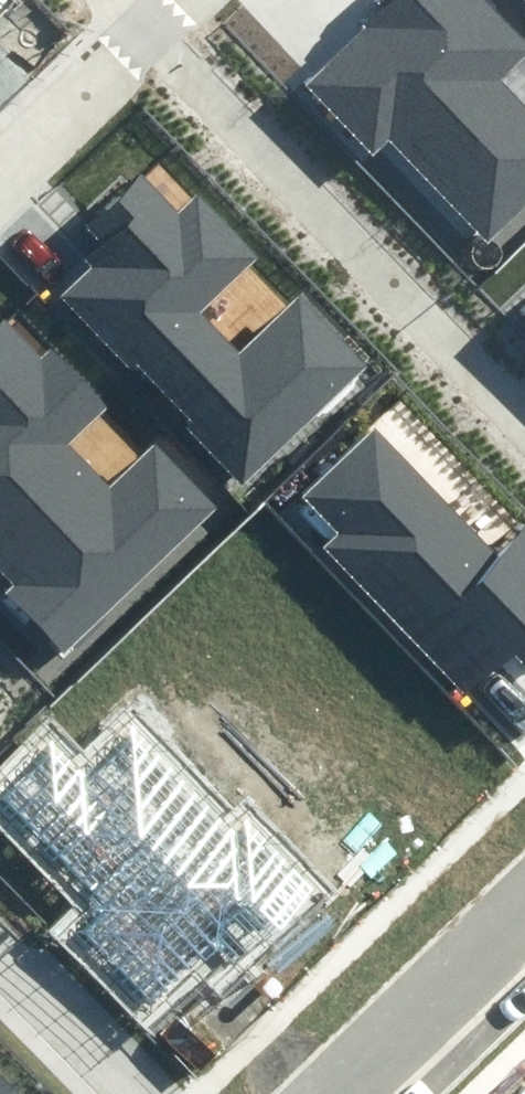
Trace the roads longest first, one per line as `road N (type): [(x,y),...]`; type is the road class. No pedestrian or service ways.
road 1 (residential): [(524,915),(346,1093)]
road 2 (residential): [(171,0),(0,173)]
road 3 (residential): [(0,944),(145,1093)]

